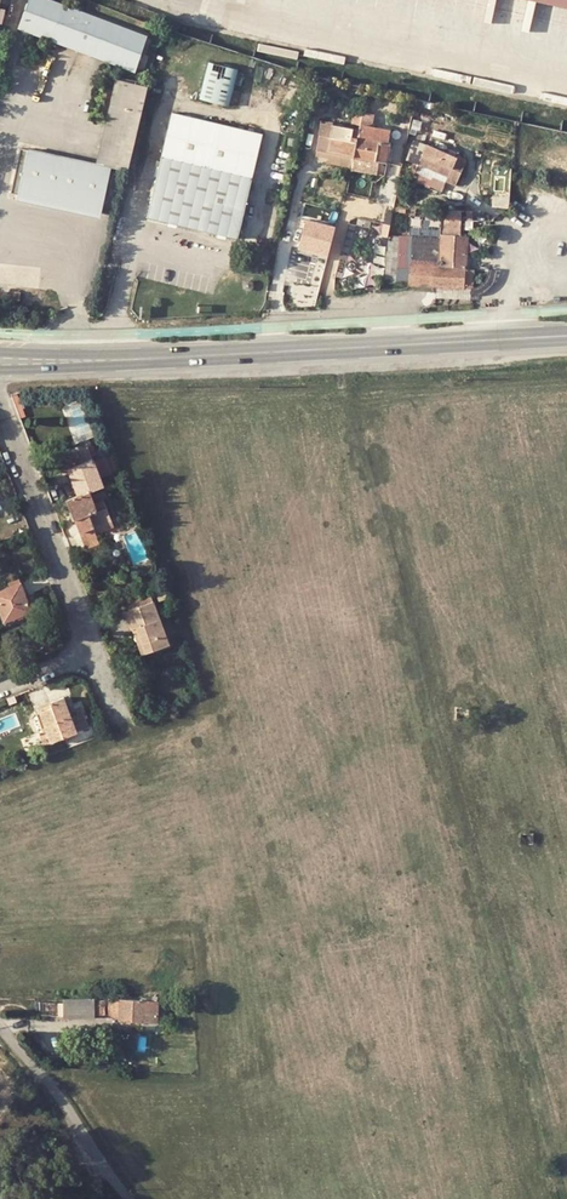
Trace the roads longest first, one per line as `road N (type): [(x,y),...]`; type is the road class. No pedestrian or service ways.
road 1 (secondary): [(566,335),(62,362)]
road 2 (residential): [(0,410),(94,653)]
road 3 (unclassified): [(133,1198),(0,1028)]

